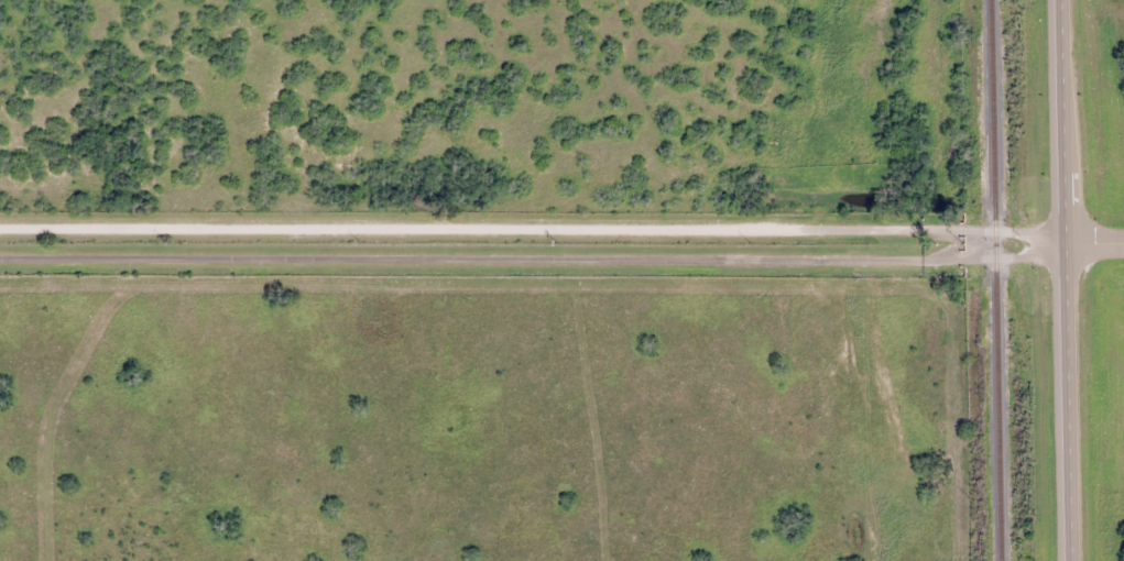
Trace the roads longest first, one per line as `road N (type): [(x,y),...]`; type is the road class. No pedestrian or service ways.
road 1 (residential): [(0,263),(951,262),(1070,244)]
road 2 (residential): [(1070,244),(994,234),(0,232)]
road 3 (trunk): [(1065,0),(1077,560)]

